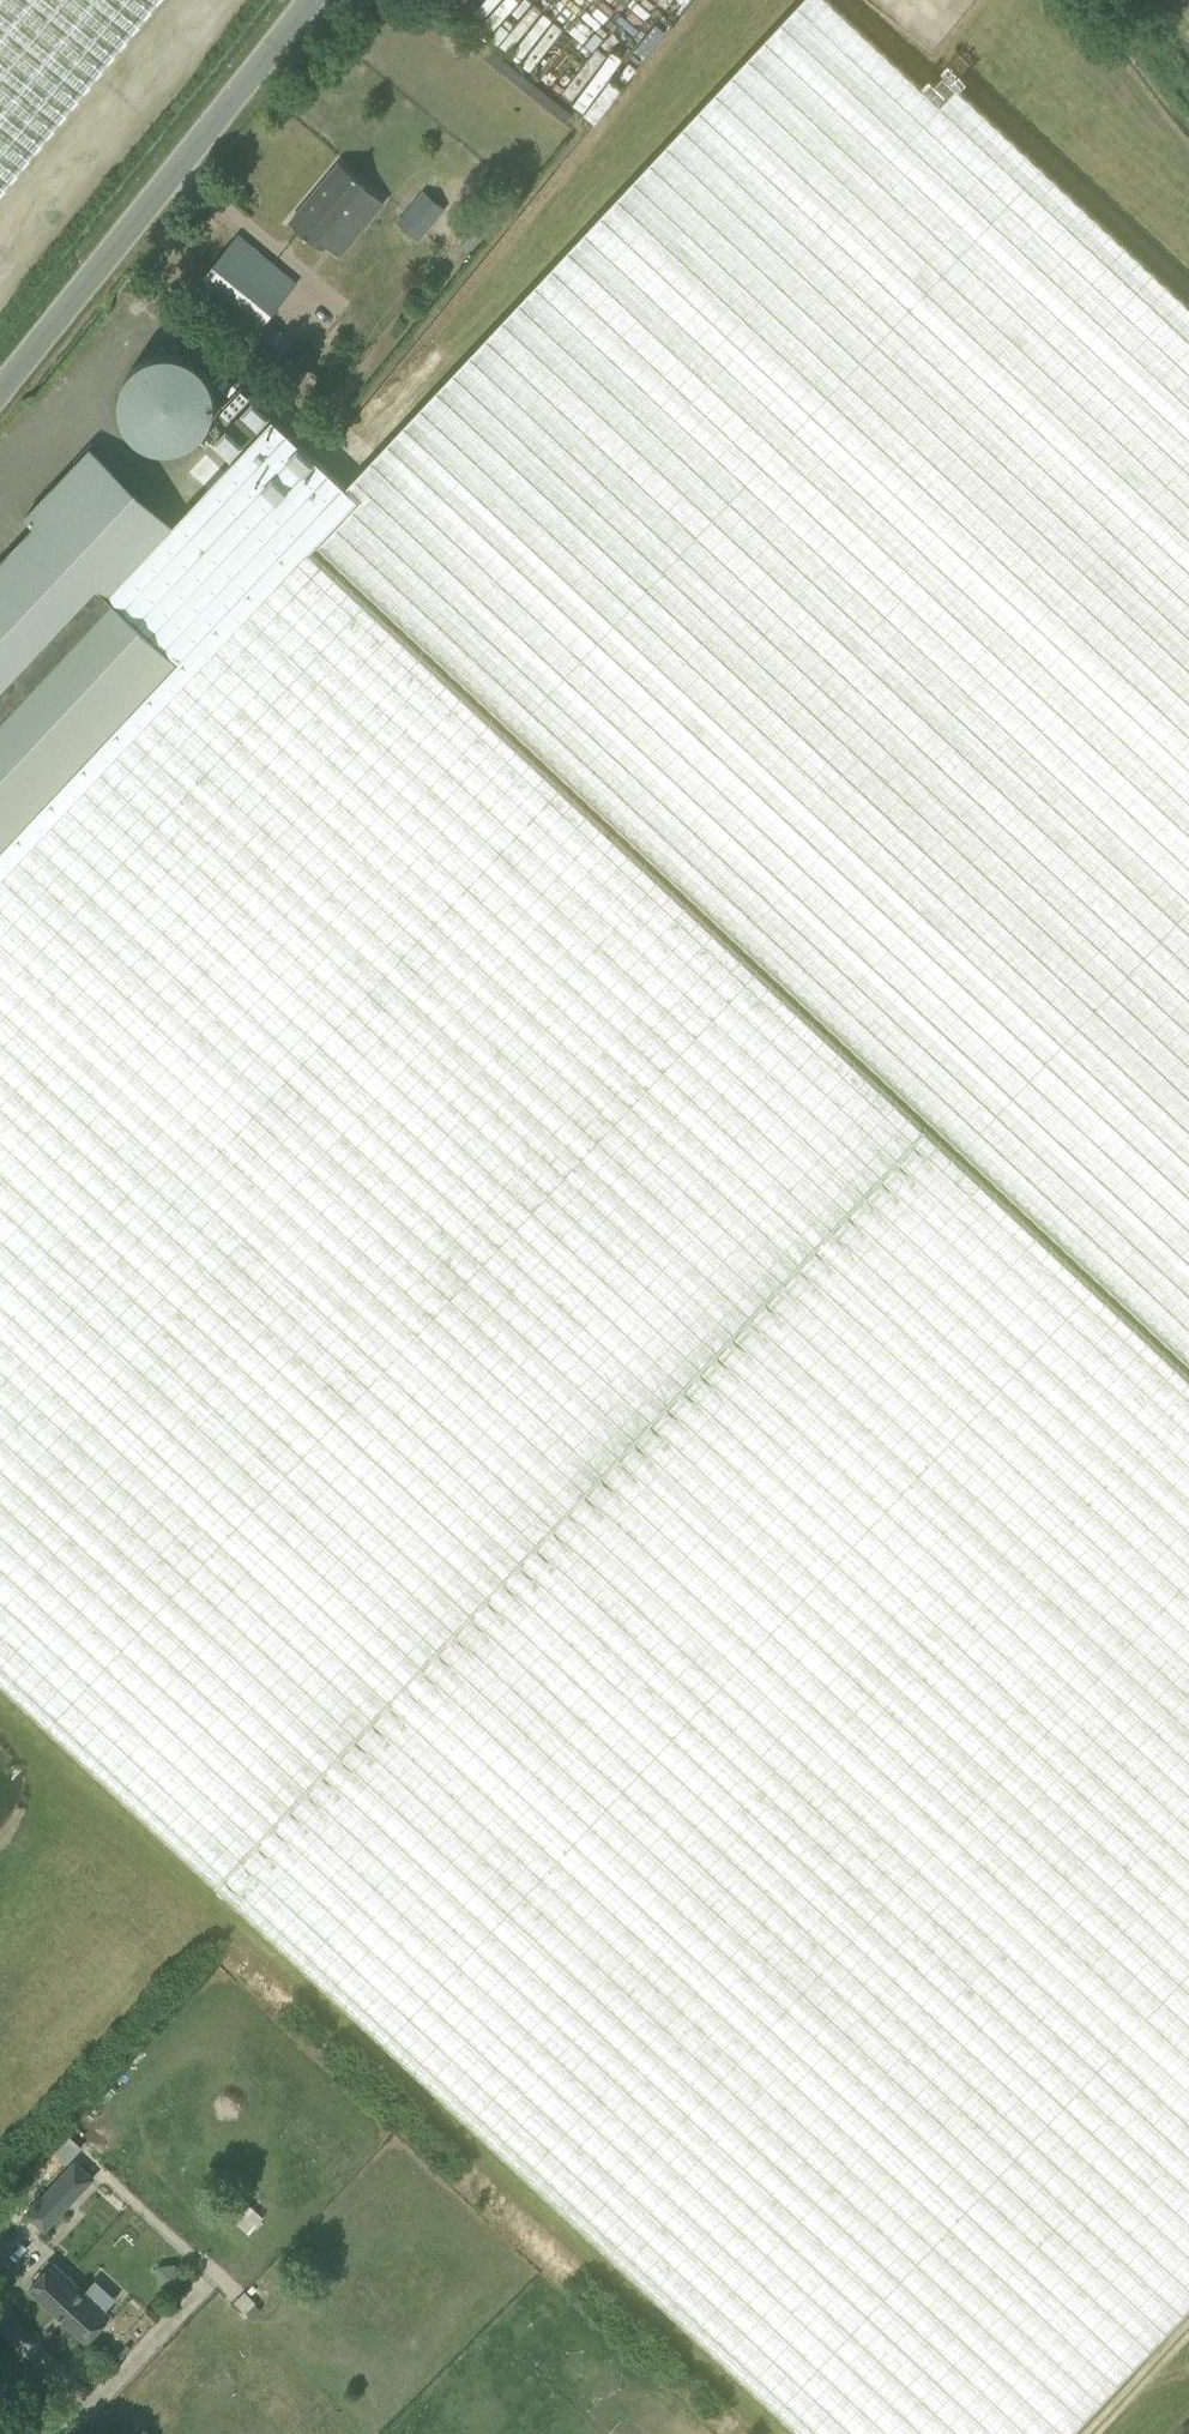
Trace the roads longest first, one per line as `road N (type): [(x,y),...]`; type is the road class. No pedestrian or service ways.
road 1 (unclassified): [(0,392),(313,0)]

